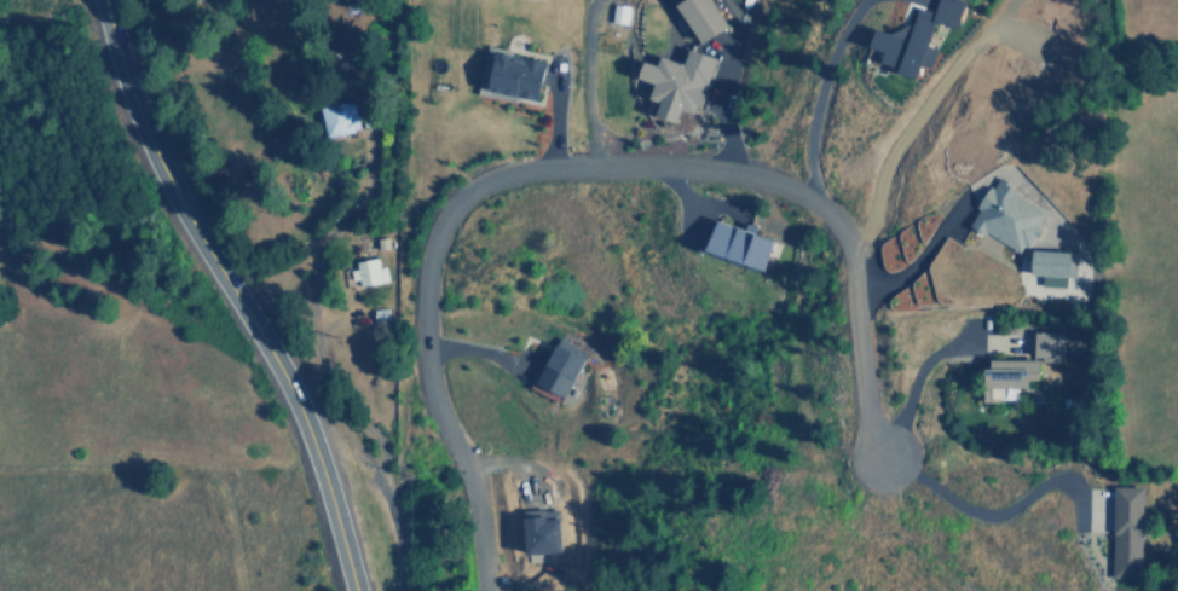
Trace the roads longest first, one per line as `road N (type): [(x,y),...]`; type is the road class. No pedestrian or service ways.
road 1 (residential): [(482,590),(472,493),(427,377),(427,302),(429,242),(443,215),(491,179),(555,168),(734,172),(803,196),(843,238),(868,428),(882,457)]
road 2 (secondary): [(99,0),(154,161),(296,407),(356,590)]
road 3 (residential): [(360,181),(323,237),(308,292),(340,415),(395,529),(401,590)]

